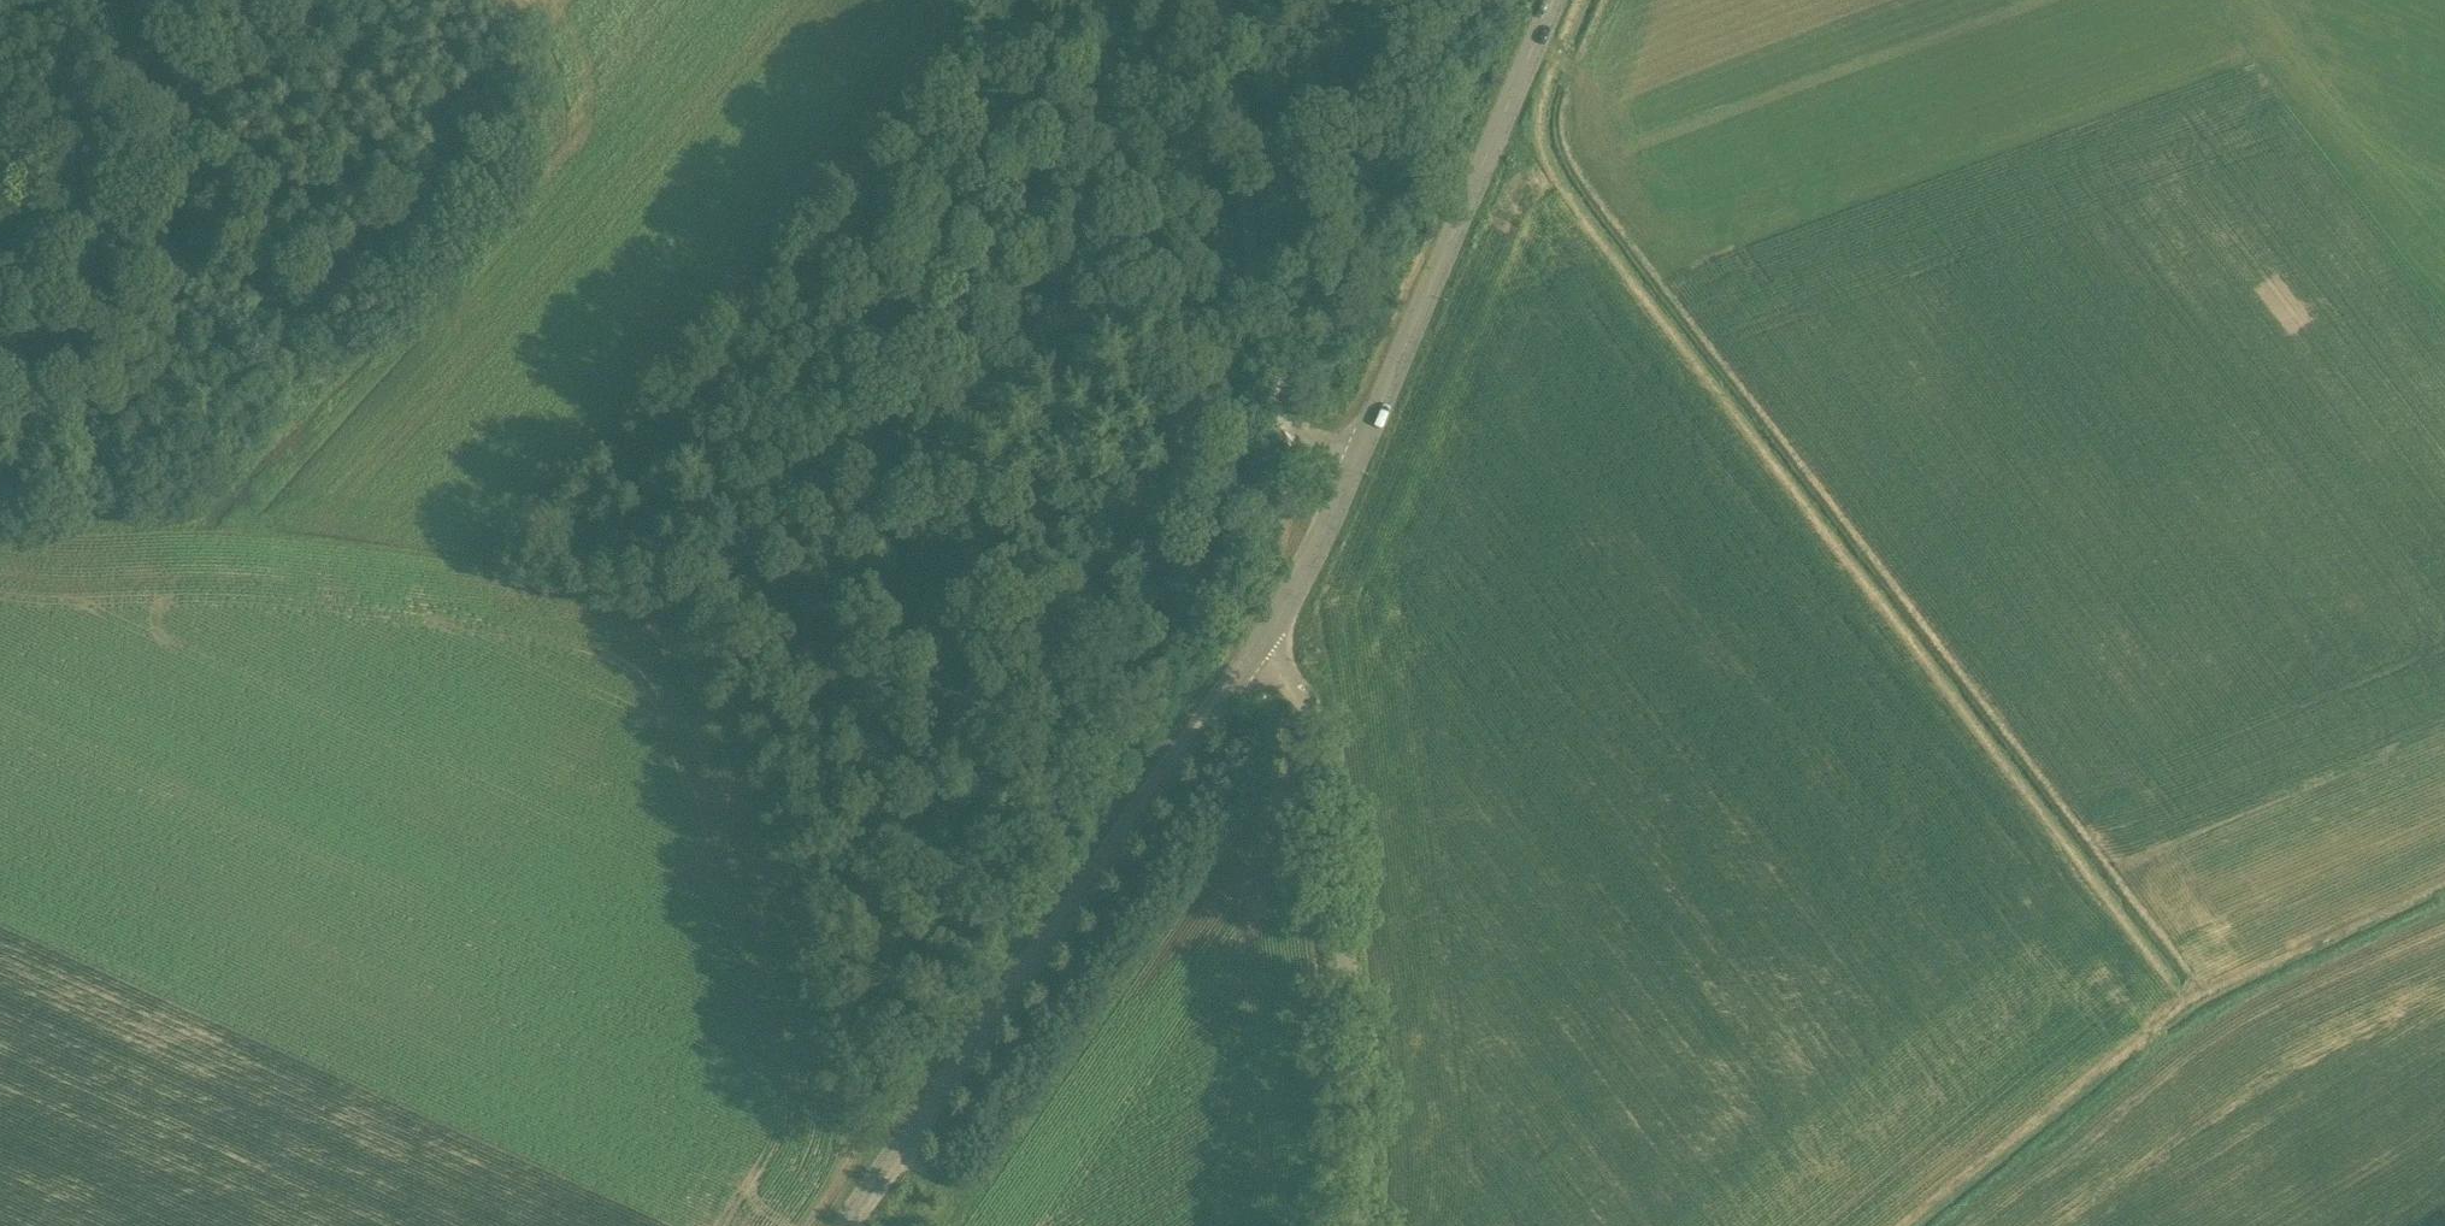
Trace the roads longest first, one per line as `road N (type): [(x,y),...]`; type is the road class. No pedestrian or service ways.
road 1 (tertiary): [(844,1225),(1255,651)]
road 2 (unclassified): [(1353,1225),(1363,1169),(1359,1068),(1327,777),(1304,690),(1255,651)]
road 3 (unclassified): [(1353,467),(1290,434),(1275,401),(1224,0)]
road 4 (tertiary): [(1353,467),(1552,0)]
road 5 (tertiary): [(1255,651),(1353,467)]

